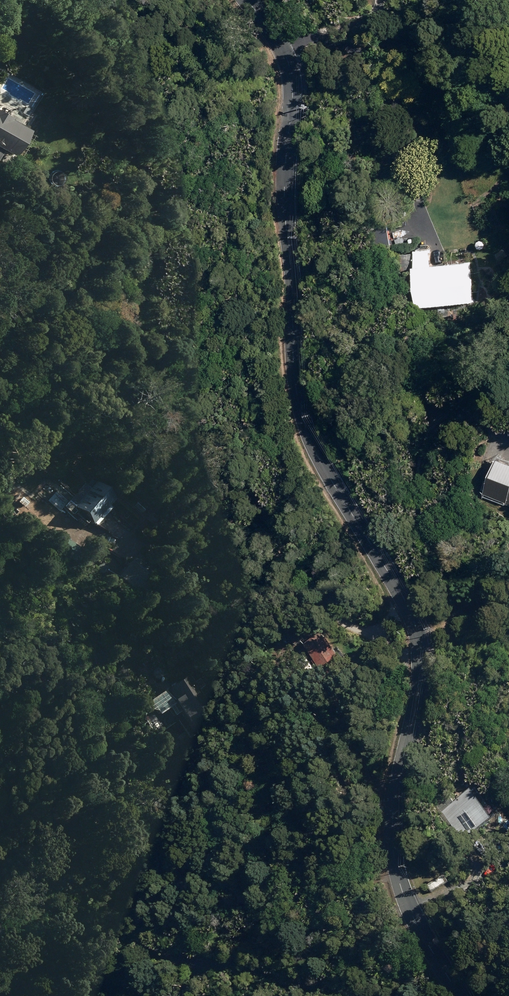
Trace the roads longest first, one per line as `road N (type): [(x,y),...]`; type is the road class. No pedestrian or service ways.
road 1 (unclassified): [(246,0),(283,51),(293,85),(286,215),(303,414),(419,638),(417,710),(394,809),(398,874),(421,932),(462,995)]
road 2 (track): [(0,697),(14,700),(51,777),(69,853),(107,892),(202,925),(304,901),(395,852)]

